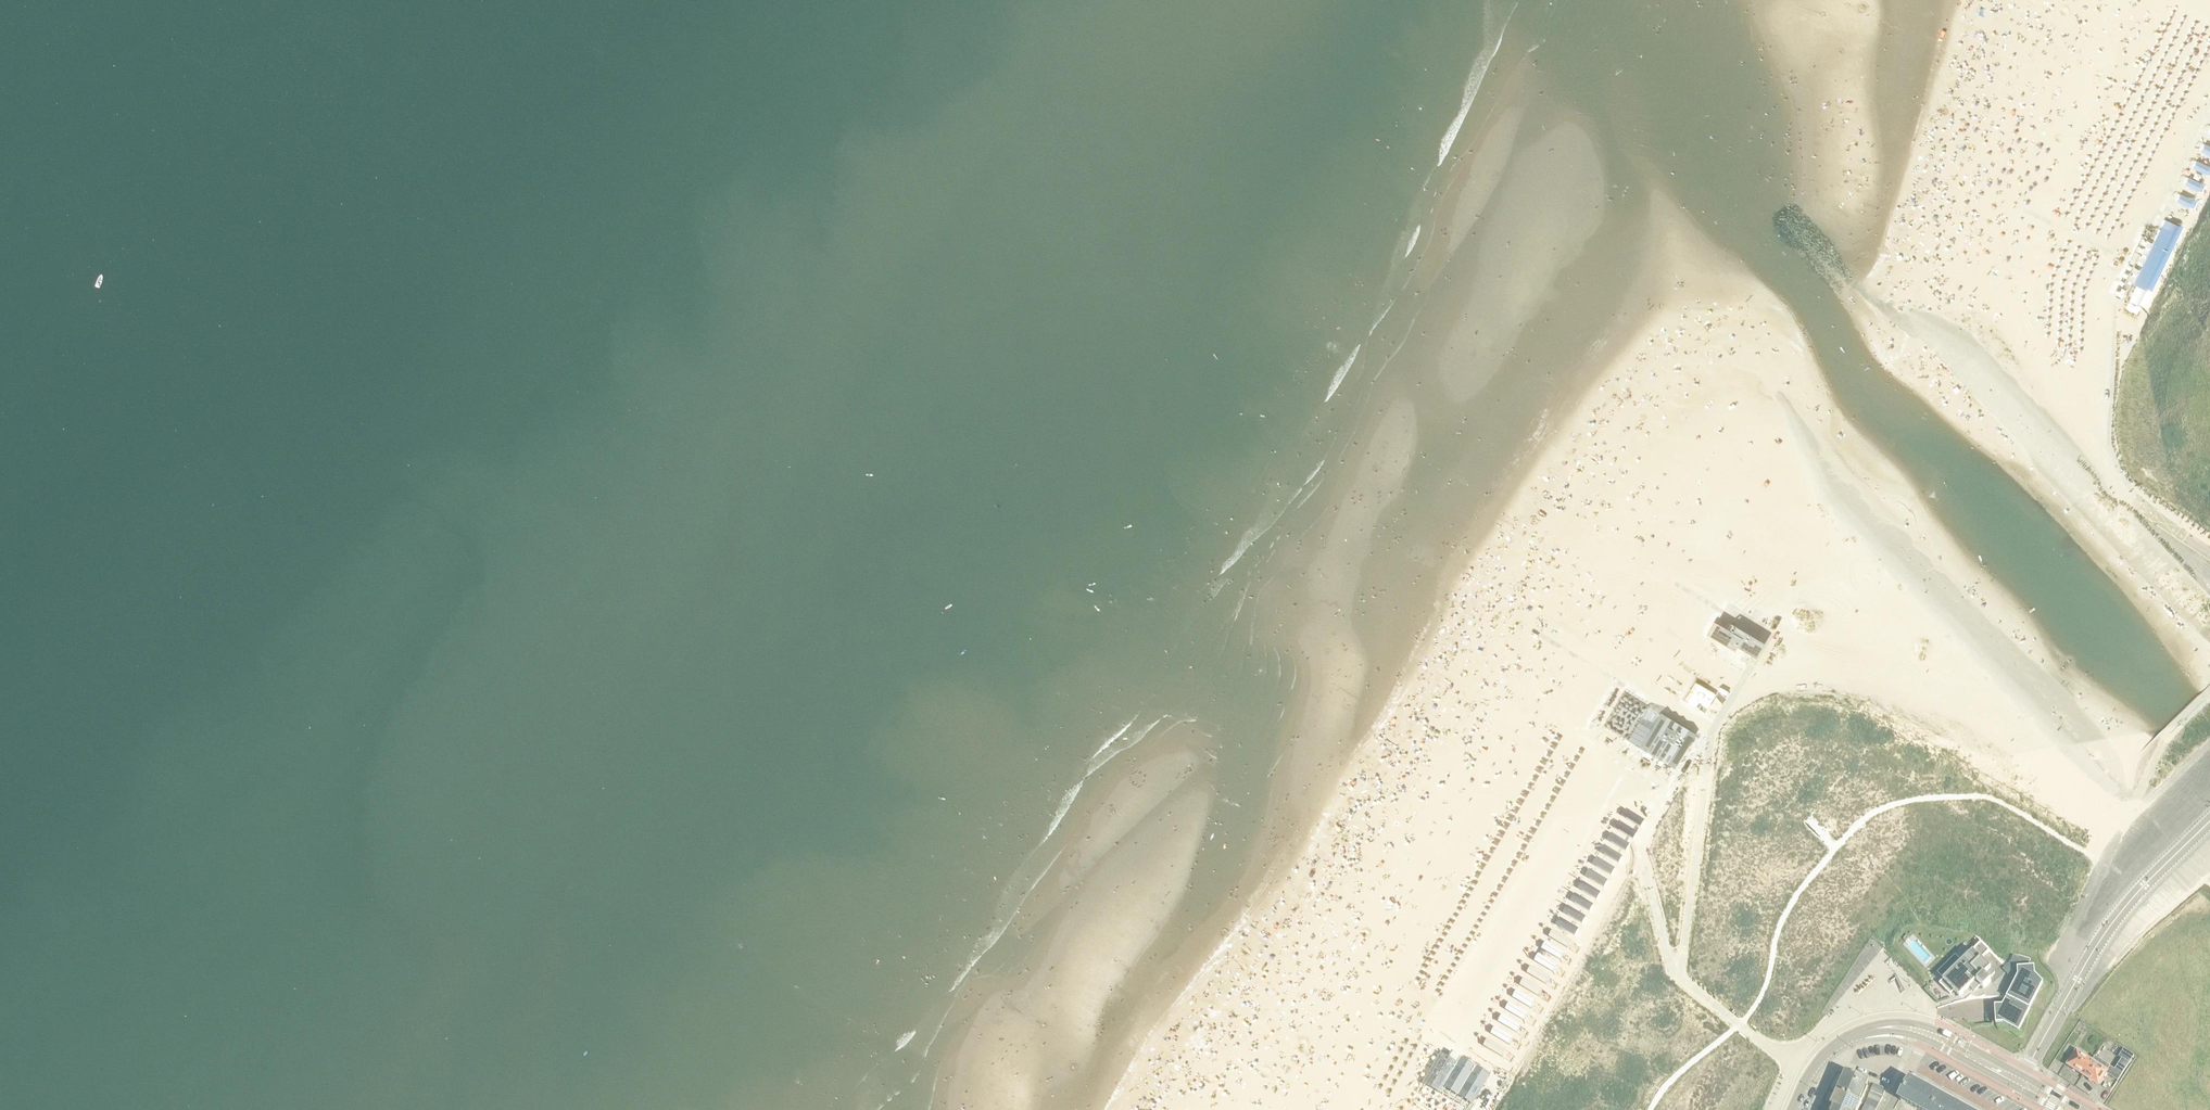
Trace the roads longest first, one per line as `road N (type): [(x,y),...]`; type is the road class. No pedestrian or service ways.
road 1 (residential): [(2019,1080),(2108,928),(2209,821)]
road 2 (tertiary): [(1793,1109),(1830,1048),(1866,1029),(1926,1032)]

